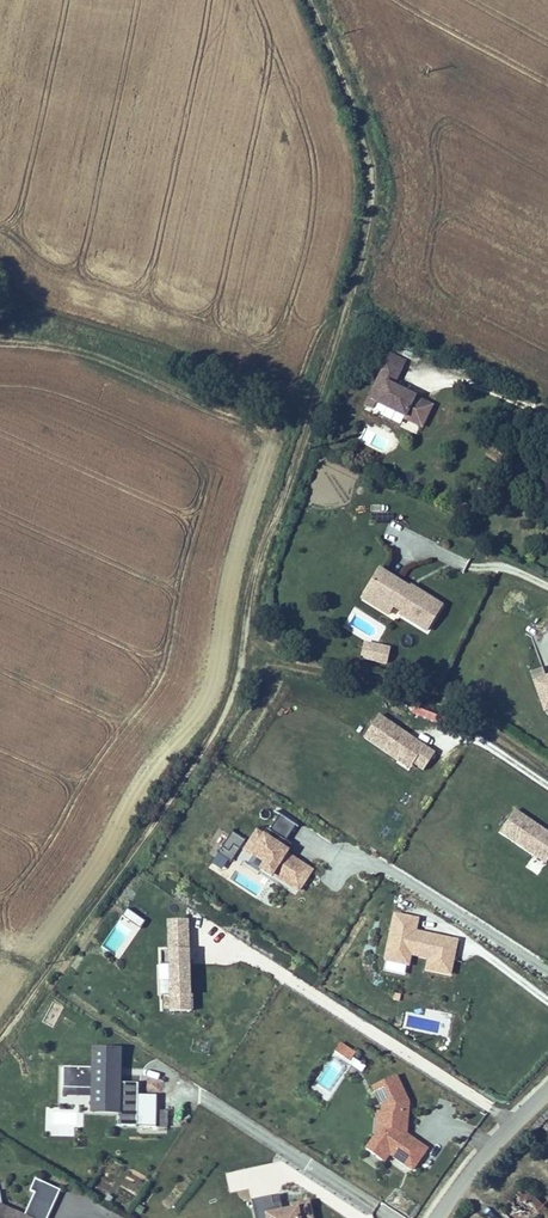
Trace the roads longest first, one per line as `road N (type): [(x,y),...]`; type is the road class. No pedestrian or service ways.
road 1 (track): [(315,0),(370,160),(370,216),(257,563),(243,651)]
road 2 (track): [(0,1038),(226,711),(243,651)]
road 3 (track): [(547,768),(430,693),(243,651)]
road 4 (unclassified): [(547,1088),(481,1158),(438,1217)]

